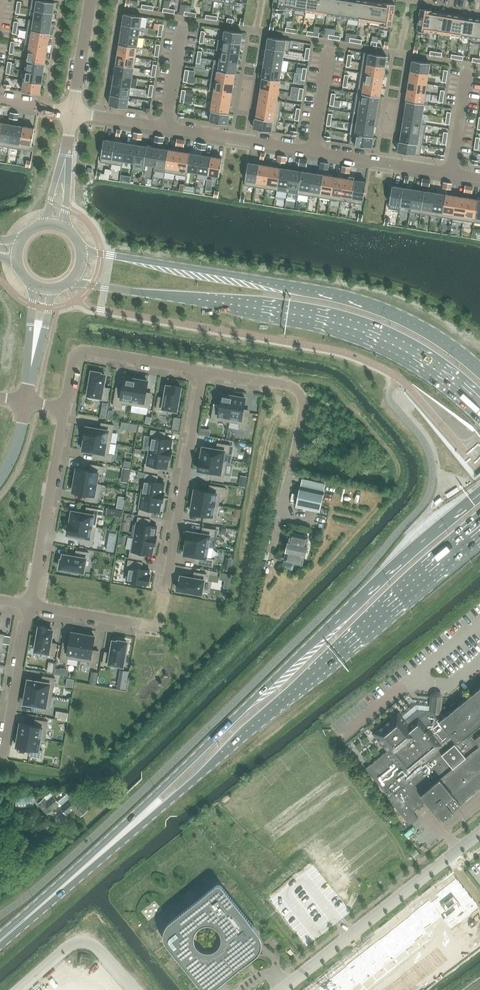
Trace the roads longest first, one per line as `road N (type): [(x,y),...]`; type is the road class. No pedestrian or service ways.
road 1 (primary): [(479,493),(389,570),(56,893)]
road 2 (primary): [(56,893),(479,537)]
road 3 (tertiary): [(69,281),(348,326),(427,363),(479,407)]
road 4 (tertiary): [(479,370),(419,325),(362,301),(81,250)]
road 5 (residential): [(73,112),(479,178)]
road 6 (residential): [(202,371),(290,387),(302,397),(270,560)]
road 7 (residential): [(165,593),(202,371)]
road 8 (residential): [(30,606),(66,409)]
road 9 (residential): [(66,409),(76,351),(202,371)]
road 10 (residential): [(352,936),(479,834)]
road 11 (residential): [(4,756),(30,606)]
road 12 (residential): [(21,989),(82,942),(134,989)]

